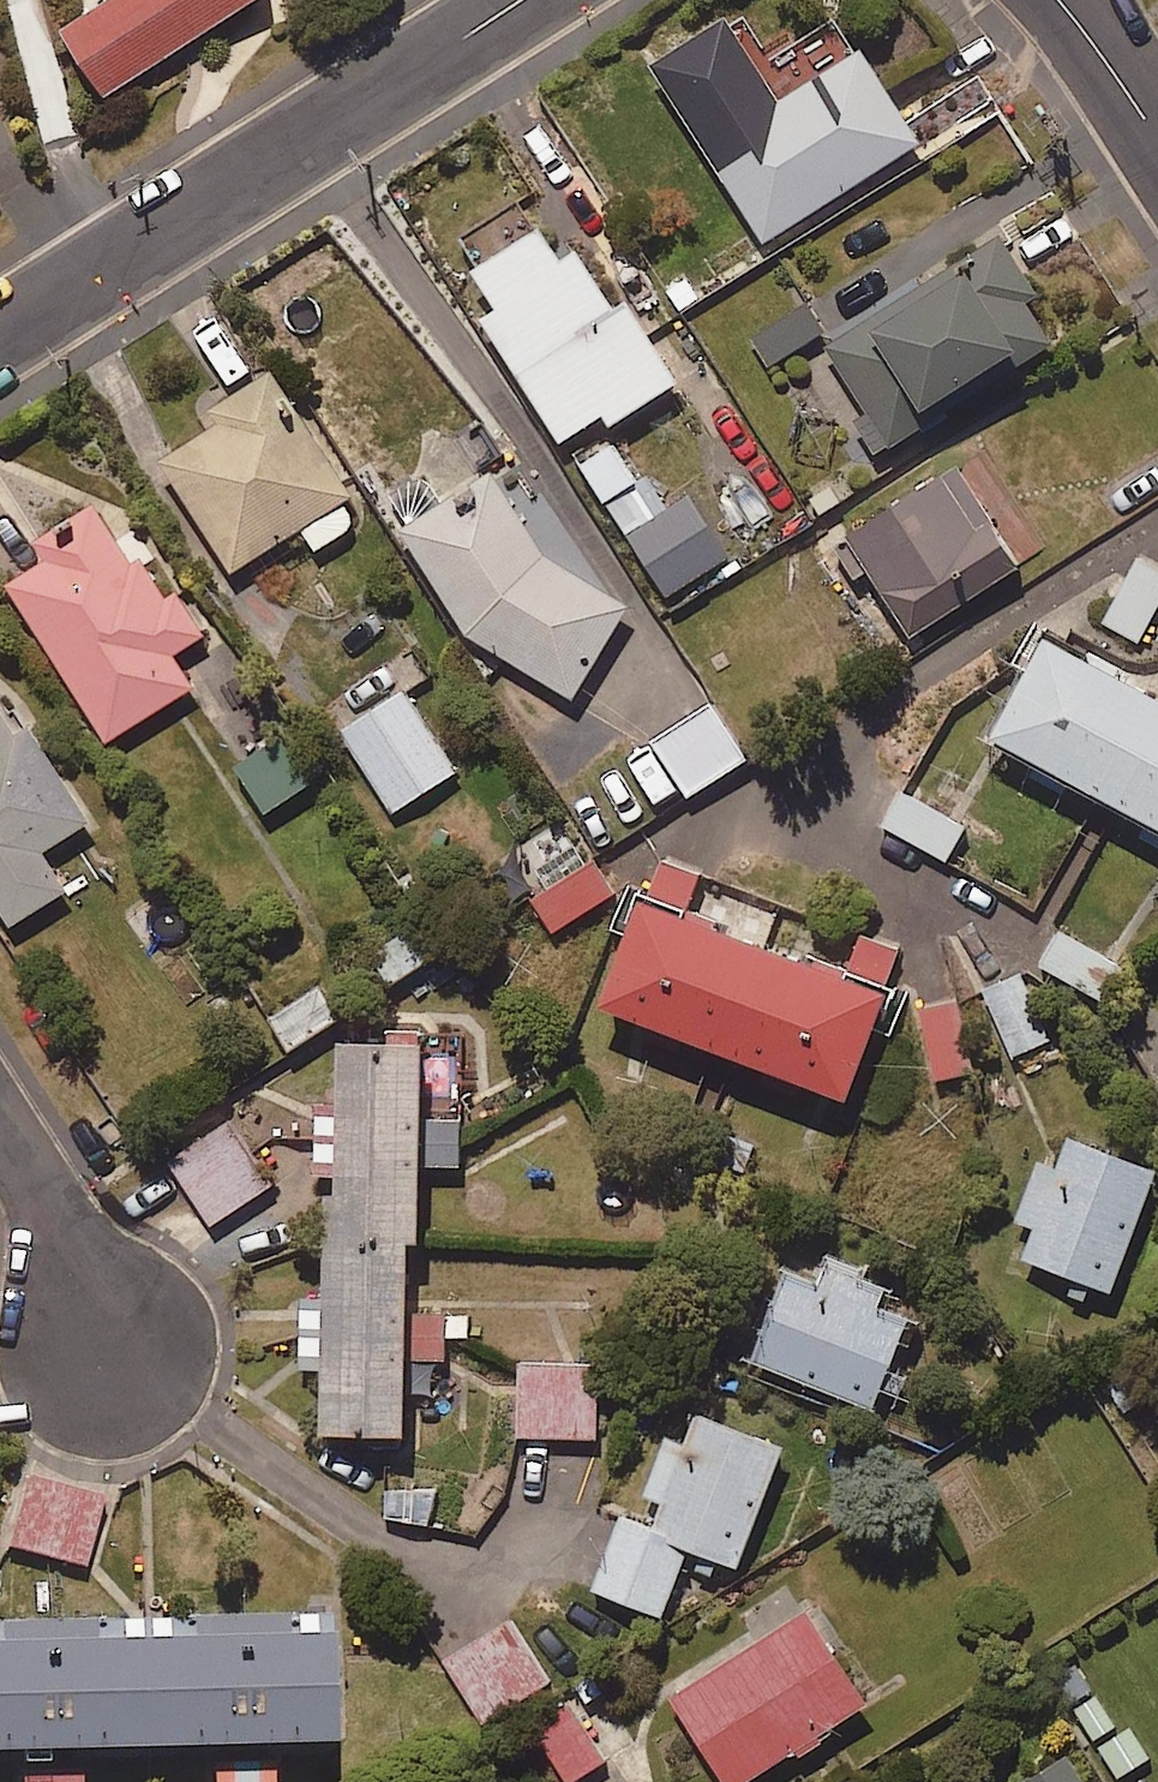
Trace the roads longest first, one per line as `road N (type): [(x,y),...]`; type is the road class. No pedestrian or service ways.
road 1 (residential): [(0,336),(530,0)]
road 2 (residential): [(0,1130),(49,1207),(108,1347)]
road 3 (residential): [(1071,3),(1157,138)]

